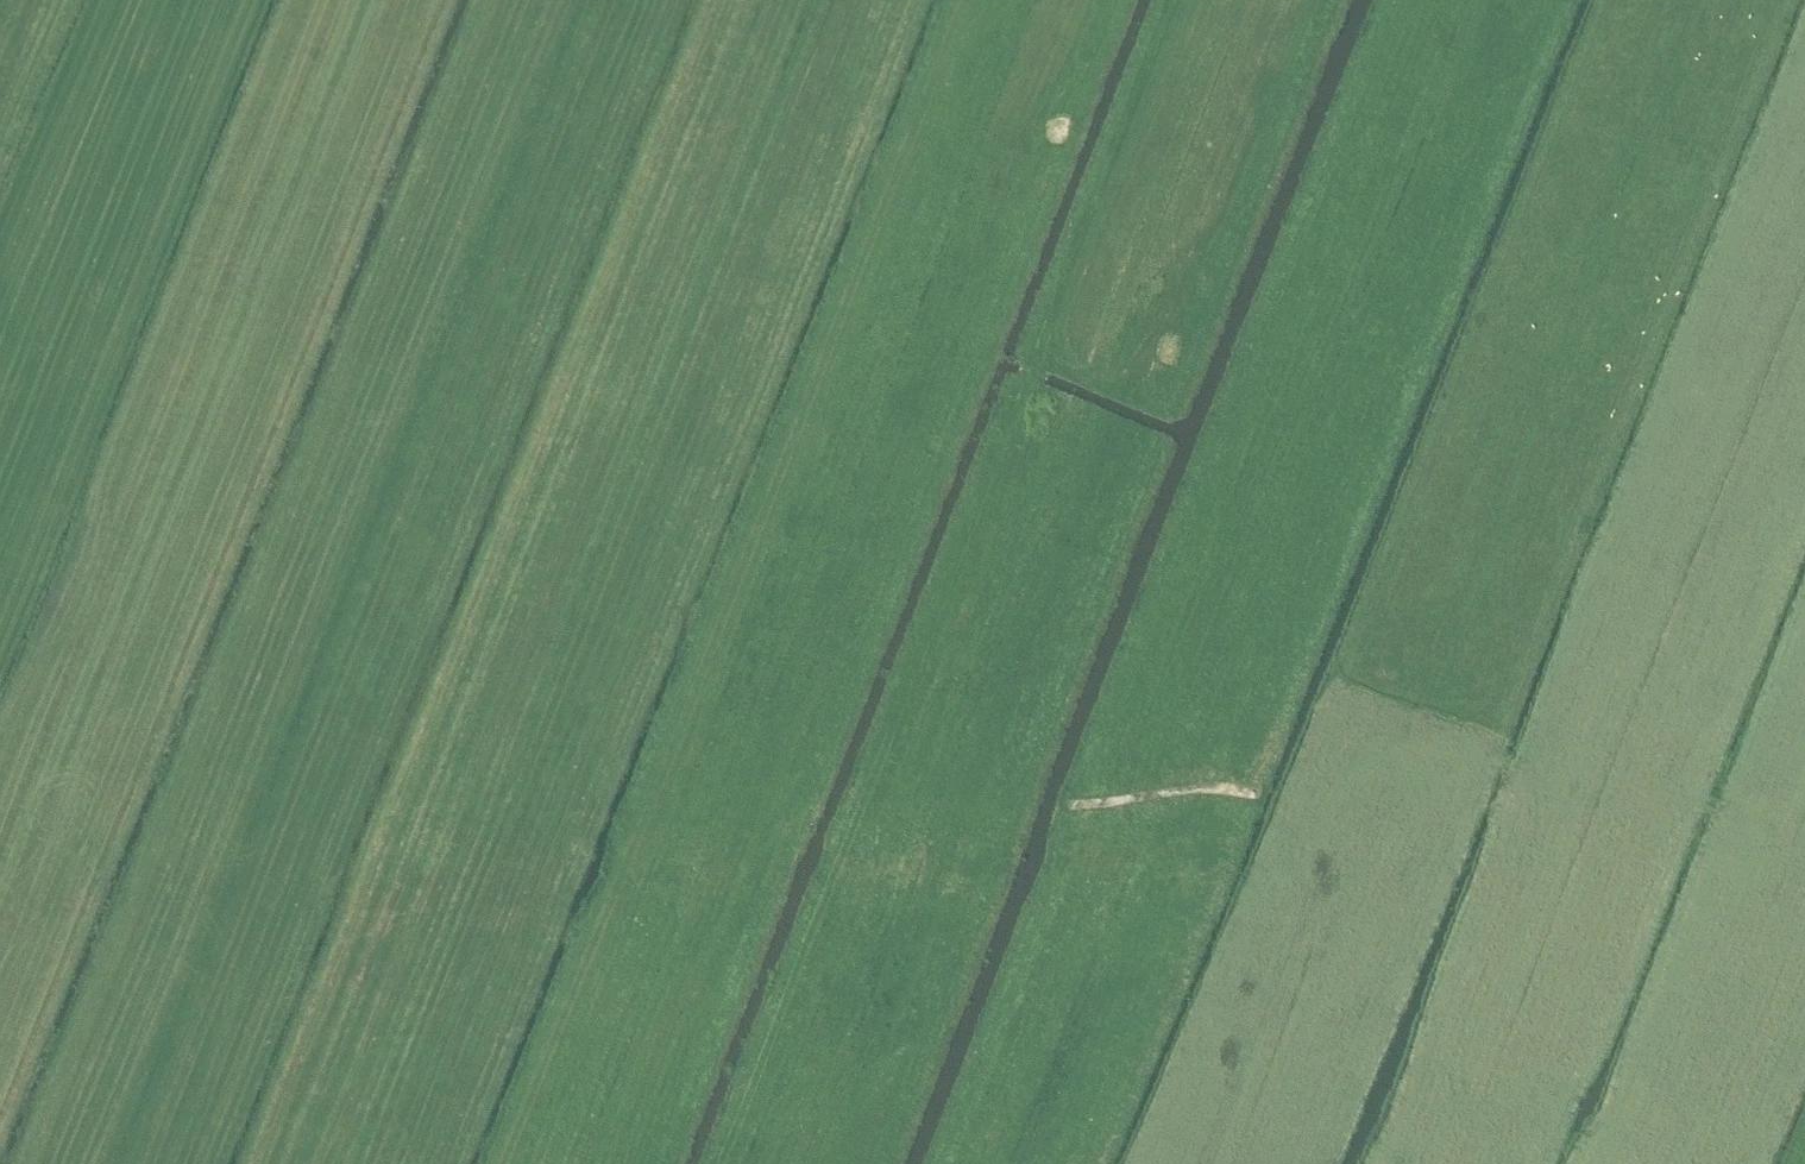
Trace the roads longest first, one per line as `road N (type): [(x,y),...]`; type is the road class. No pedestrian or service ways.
road 1 (track): [(1201,1163),(1311,880)]

